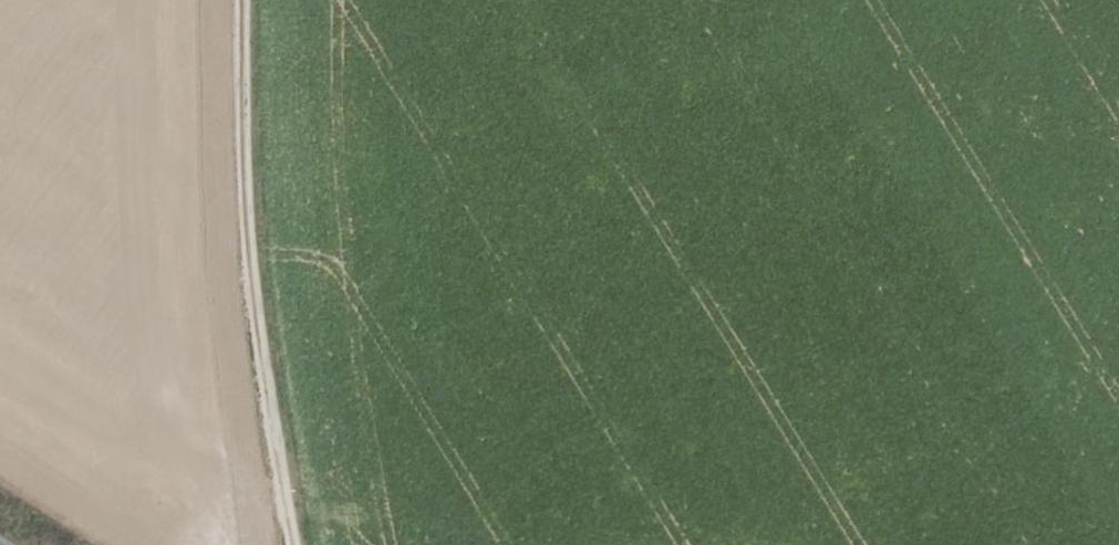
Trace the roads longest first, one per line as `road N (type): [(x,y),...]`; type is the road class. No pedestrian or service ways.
road 1 (track): [(296,544),(248,203),(248,0)]

